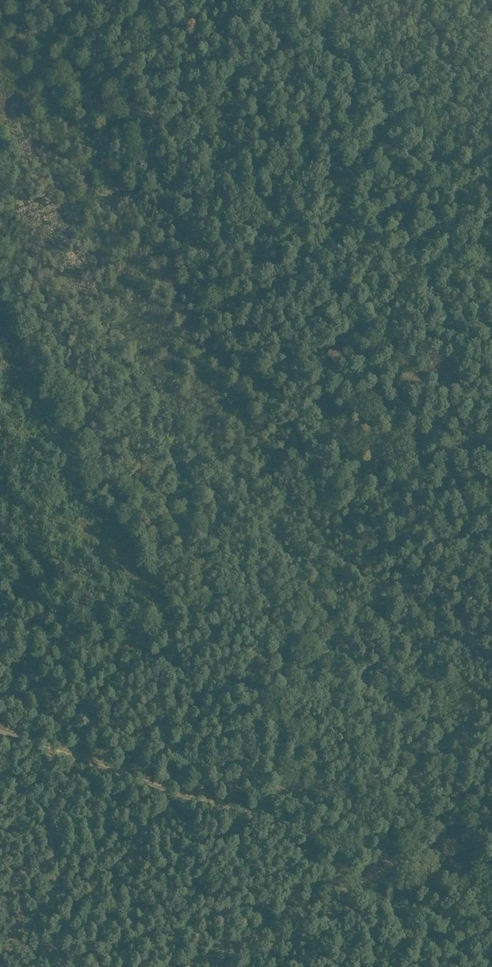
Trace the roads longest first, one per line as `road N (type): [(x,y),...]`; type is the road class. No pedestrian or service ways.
road 1 (track): [(69,751),(401,863)]

